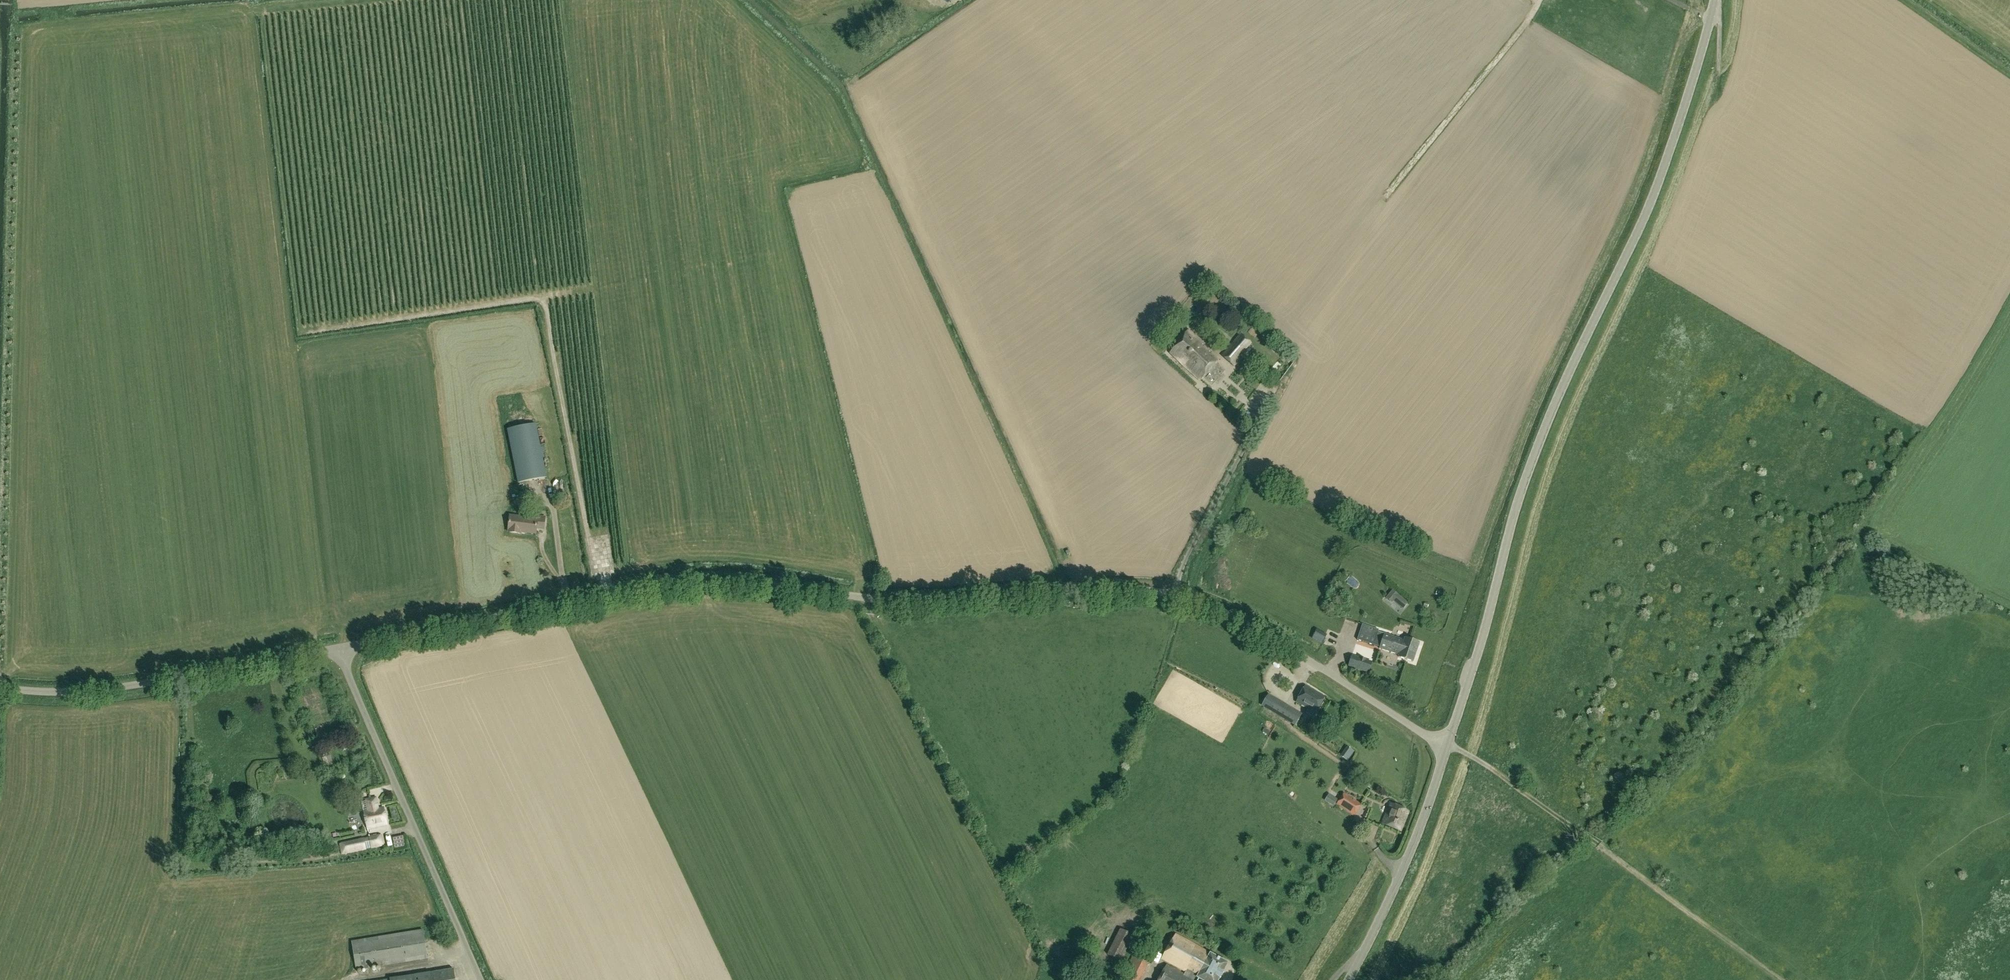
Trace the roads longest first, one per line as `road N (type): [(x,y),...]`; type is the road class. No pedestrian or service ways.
road 1 (unclassified): [(1446,747),(1219,604),(1149,587),(863,599),(665,583),(337,650)]
road 2 (tertiary): [(1446,747),(1525,484),(1647,213),(1715,0)]
road 3 (unclassified): [(481,979),(337,650)]
road 4 (unclassified): [(0,689),(118,687),(337,650)]
road 5 (tertiary): [(1349,979),(1418,834),(1446,747)]
road 6 (track): [(1491,767),(1595,843)]

